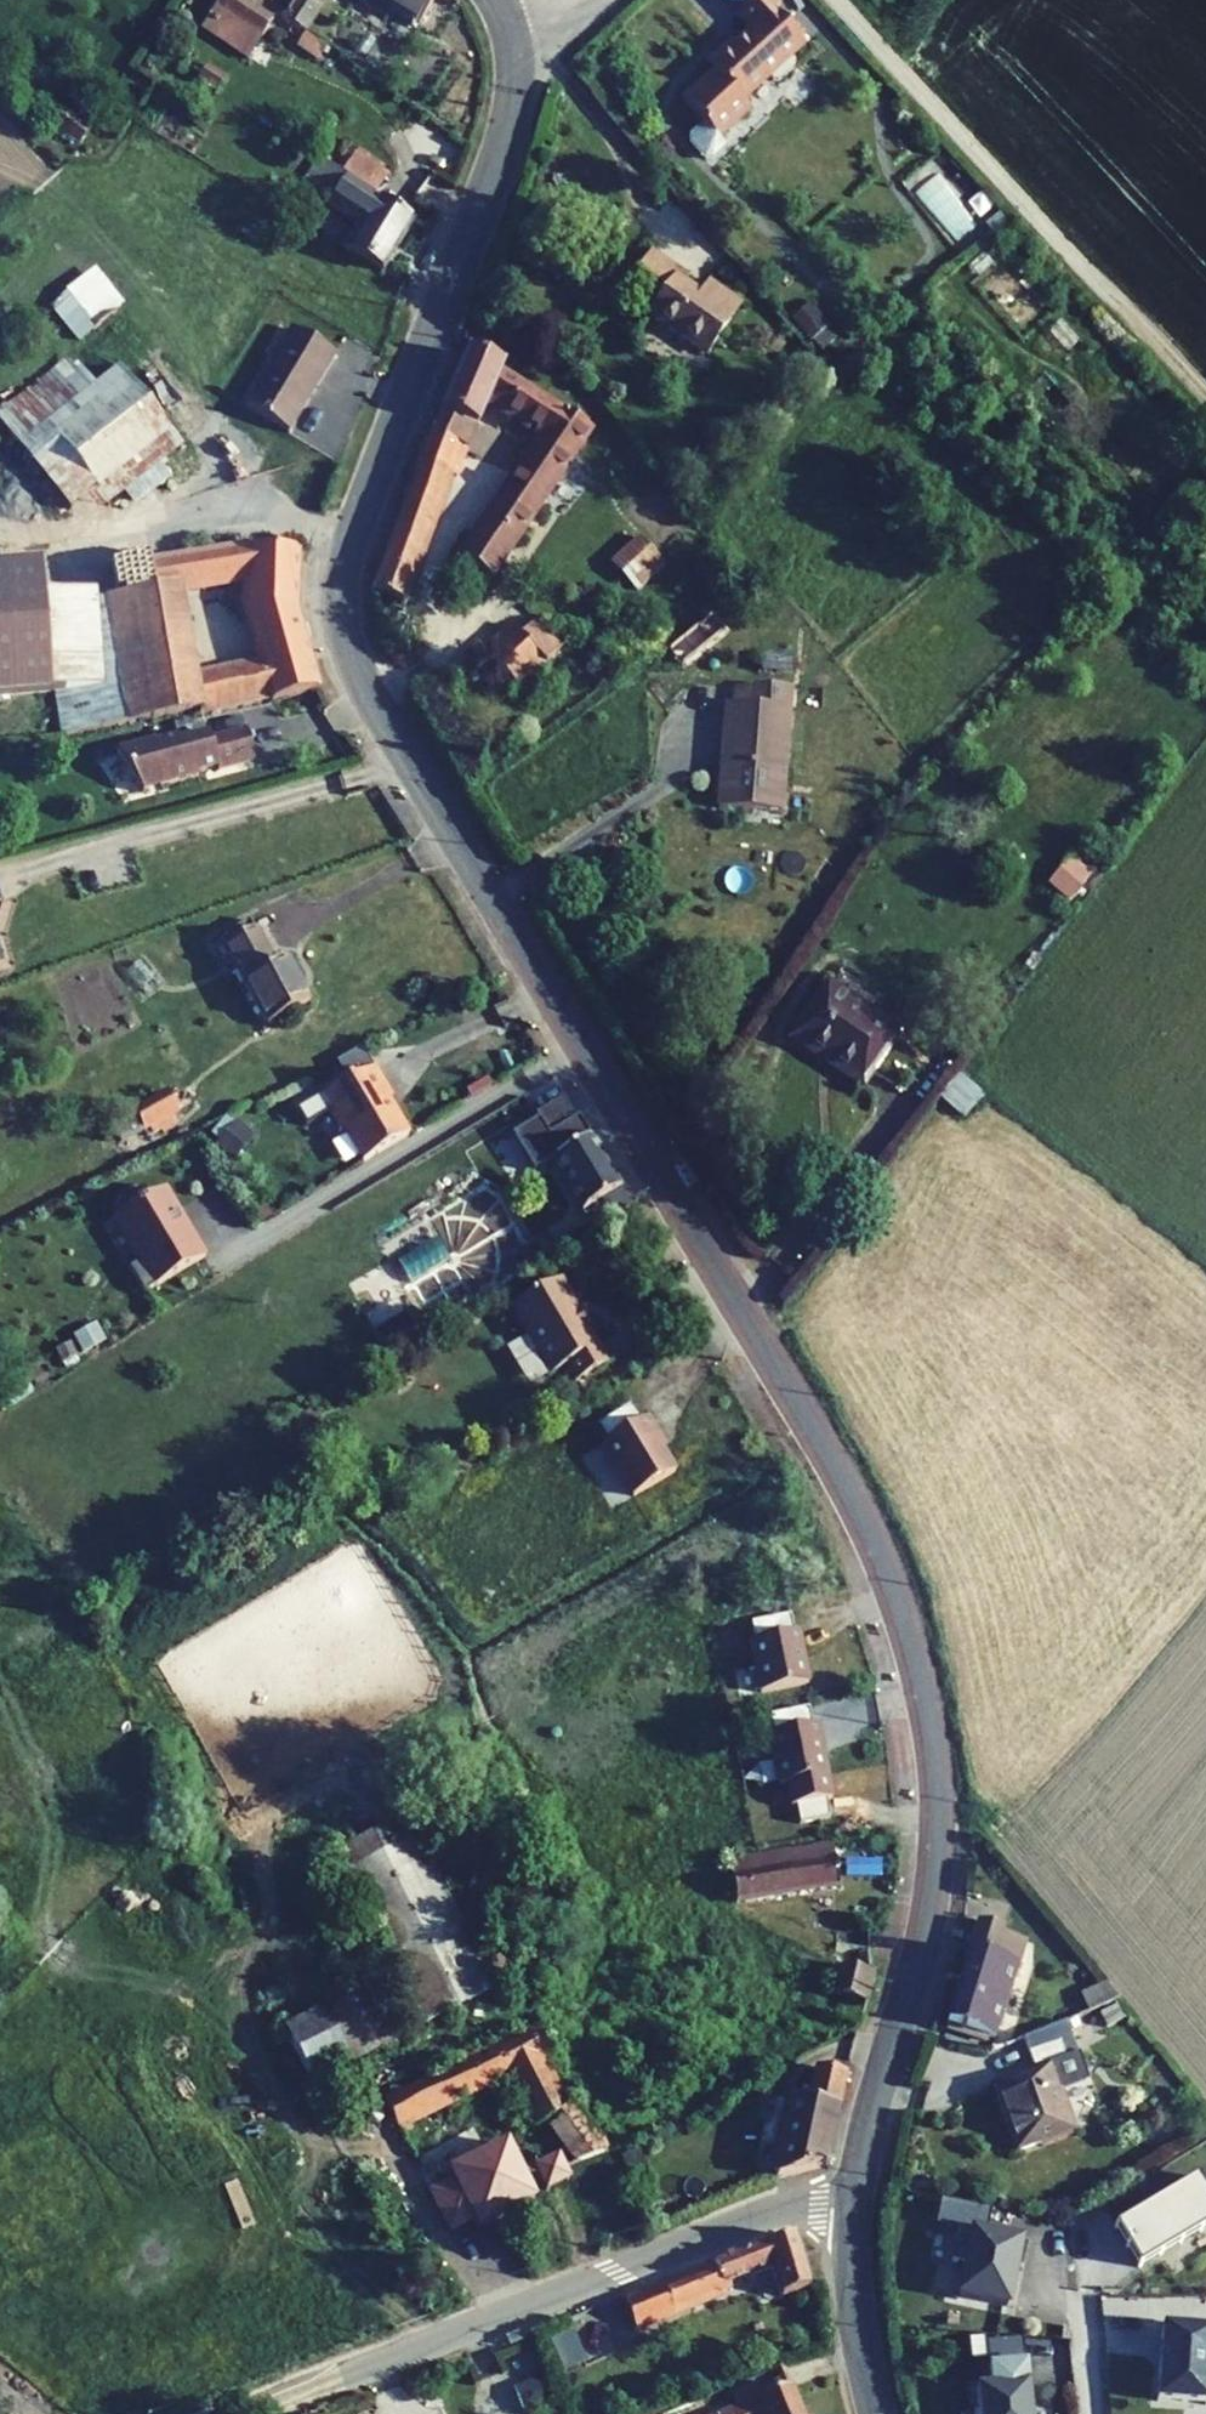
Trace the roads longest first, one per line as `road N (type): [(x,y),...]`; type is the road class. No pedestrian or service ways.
road 1 (tertiary): [(510,40),(508,125),(357,516),(343,569),(342,620),(372,705),(839,1479),(901,1623),(933,1775),(931,1882),(865,2127),(851,2211)]
road 2 (residential): [(247,2413),(768,2211),(851,2211)]
road 3 (track): [(841,0),(1205,398)]
road 4 (tertiary): [(851,2211),(854,2312),(874,2413)]

